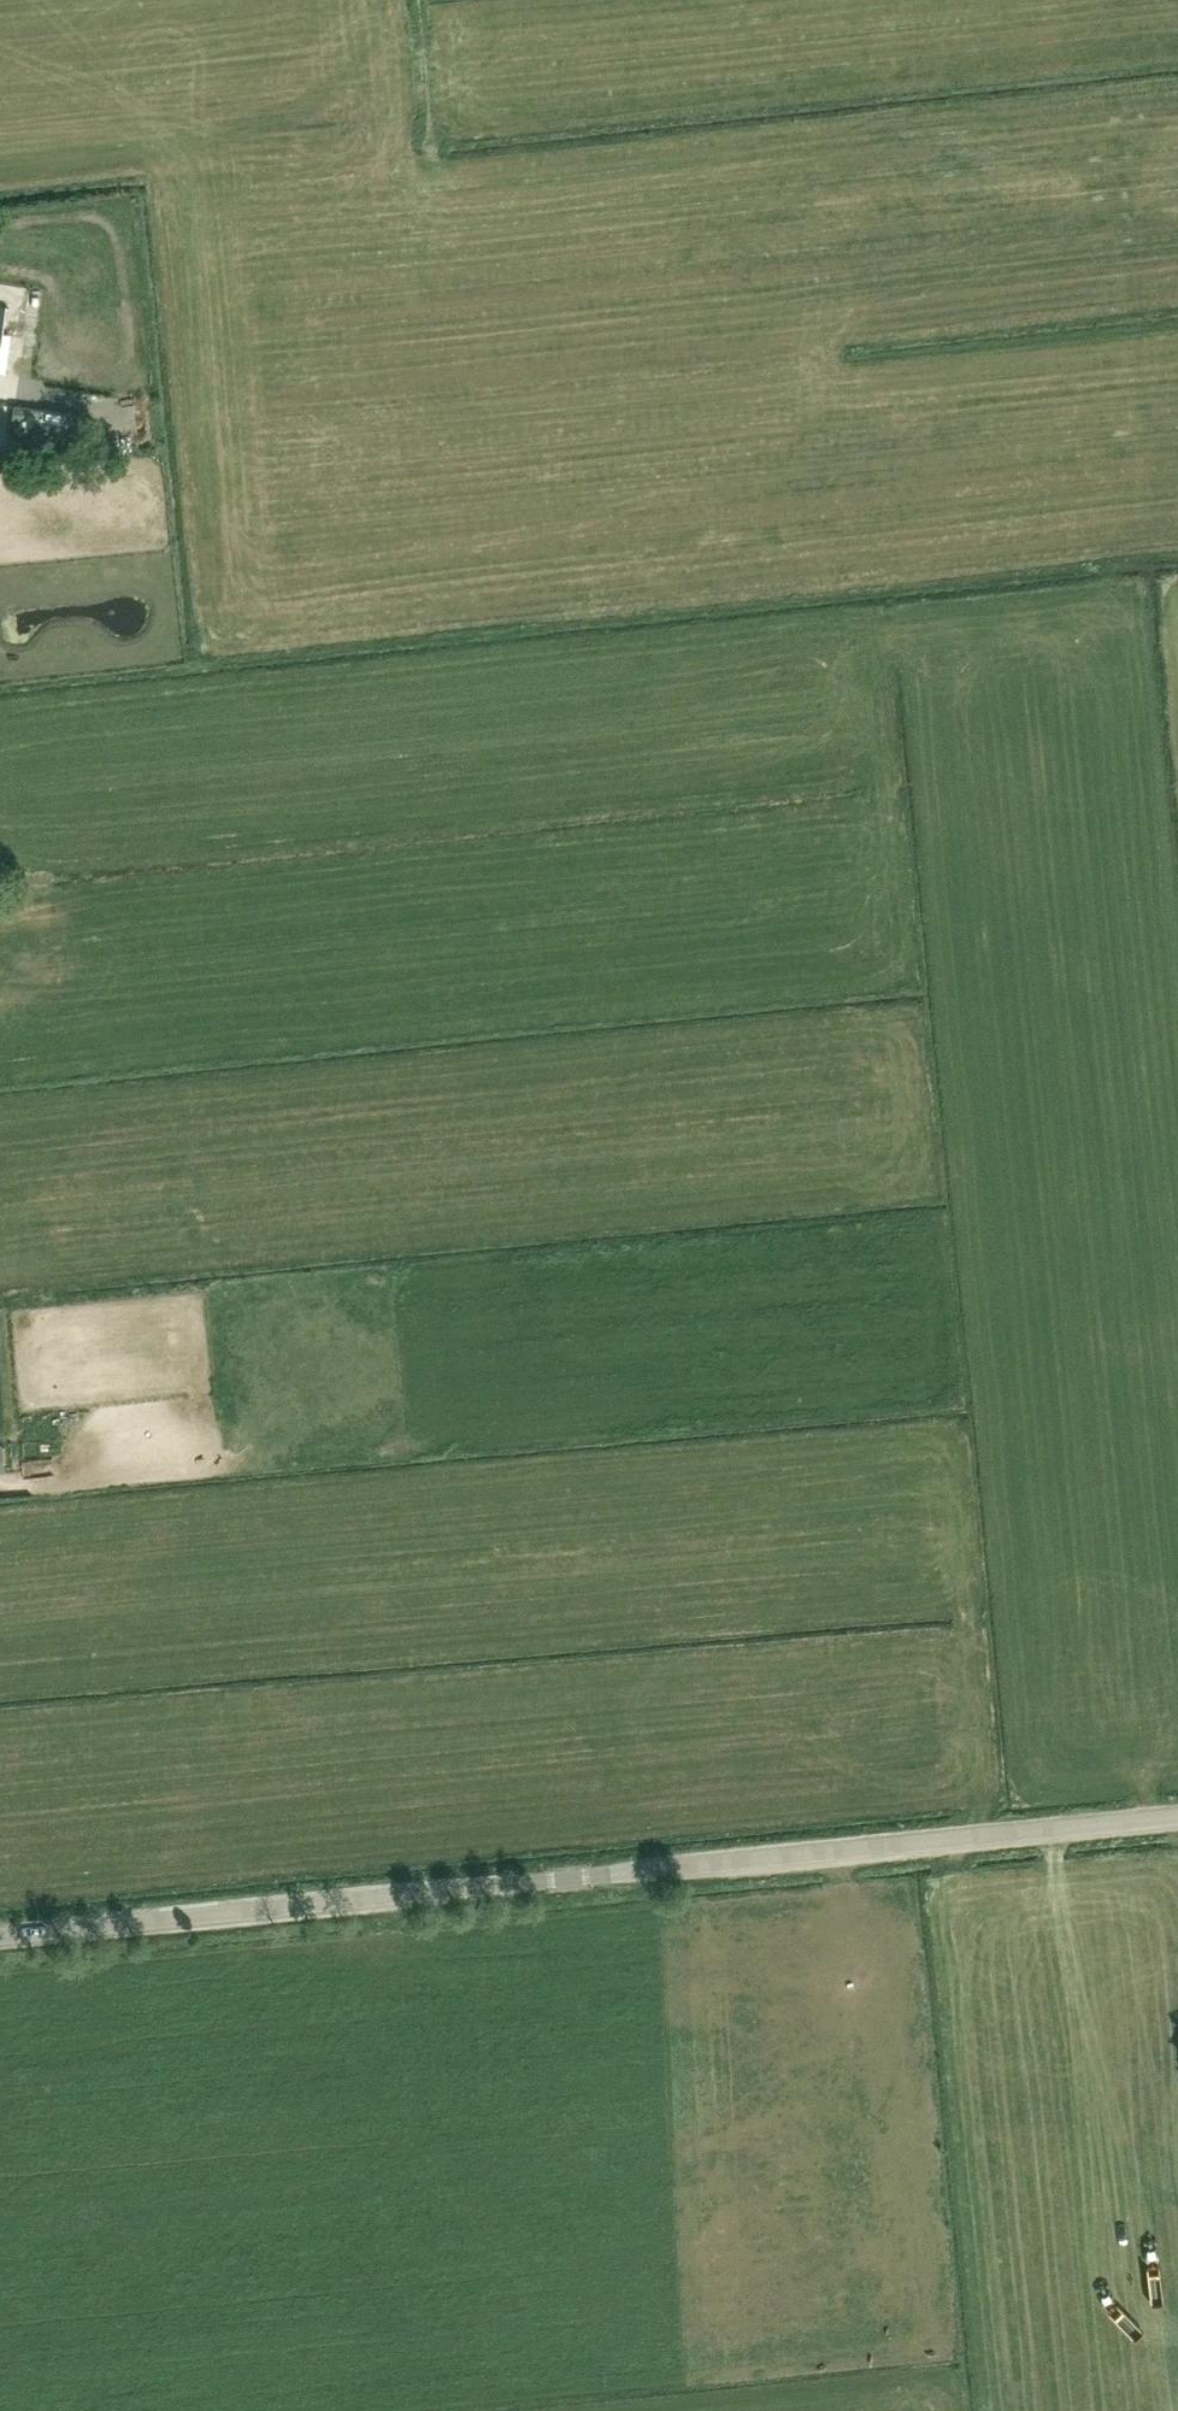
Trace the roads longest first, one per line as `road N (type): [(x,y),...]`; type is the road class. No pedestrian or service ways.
road 1 (unclassified): [(0,1937),(1177,1818)]

